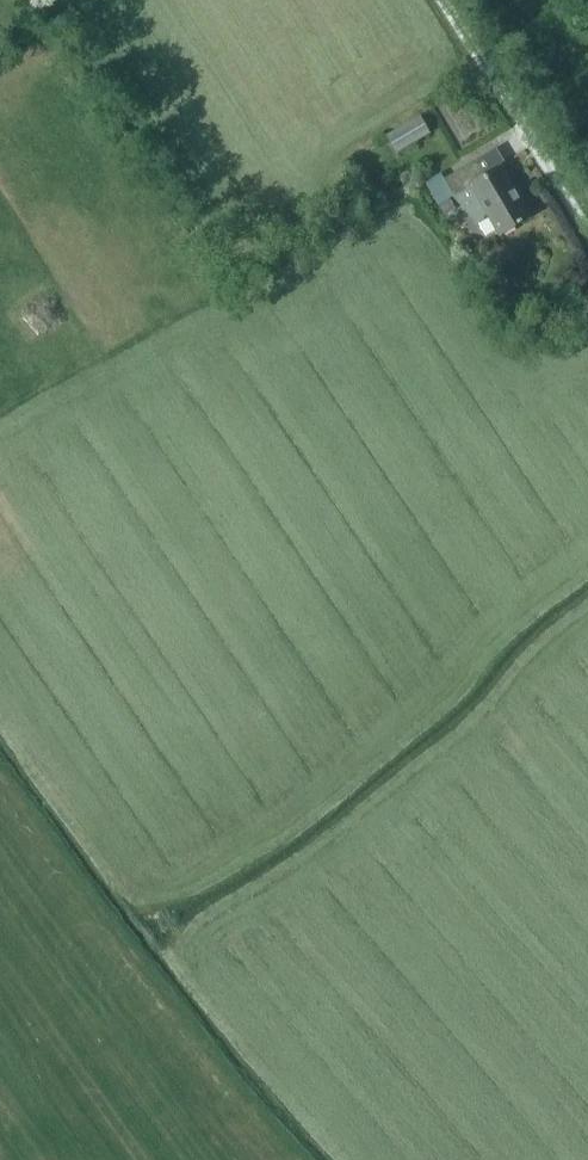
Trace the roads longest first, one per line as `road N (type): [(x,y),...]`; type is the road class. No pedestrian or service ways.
road 1 (residential): [(587,238),(438,0)]

